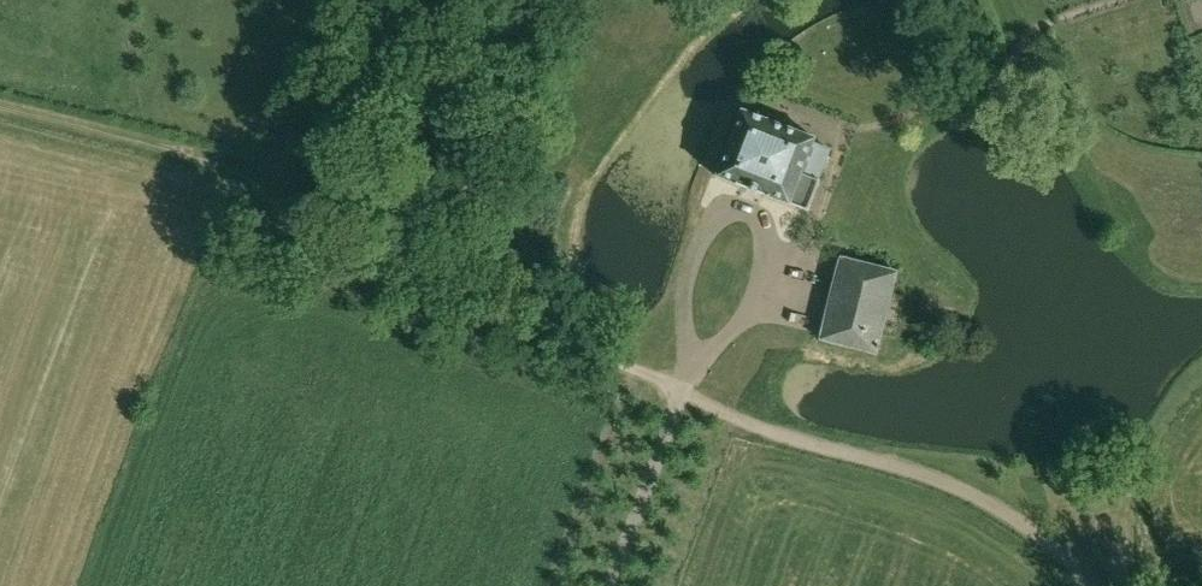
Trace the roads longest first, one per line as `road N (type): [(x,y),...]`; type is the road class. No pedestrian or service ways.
road 1 (track): [(681,393),(802,442),(949,483),(1003,512),(1095,585)]
road 2 (track): [(574,0),(470,299)]
road 3 (track): [(470,299),(480,311),(681,393)]
road 4 (unclassified): [(609,585),(681,393)]

